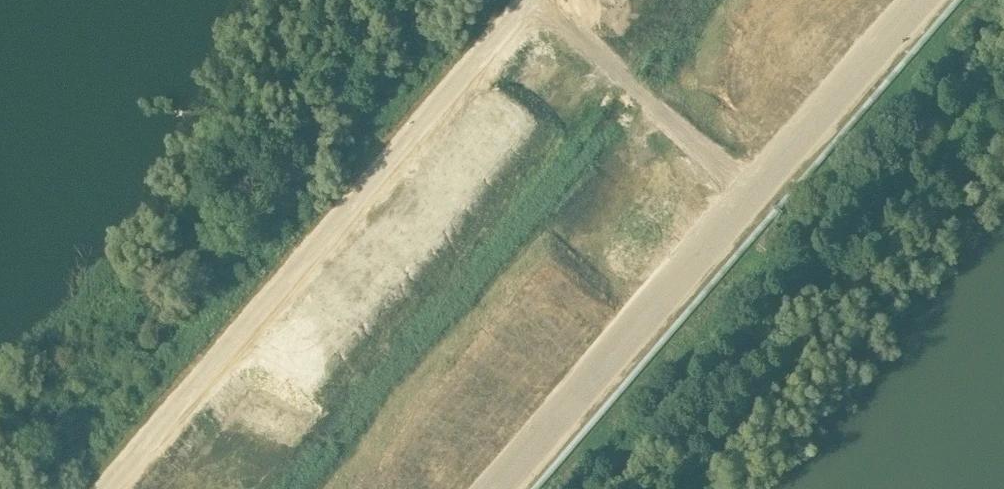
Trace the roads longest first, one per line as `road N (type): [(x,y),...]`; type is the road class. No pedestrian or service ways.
road 1 (track): [(747,203),(547,0)]

